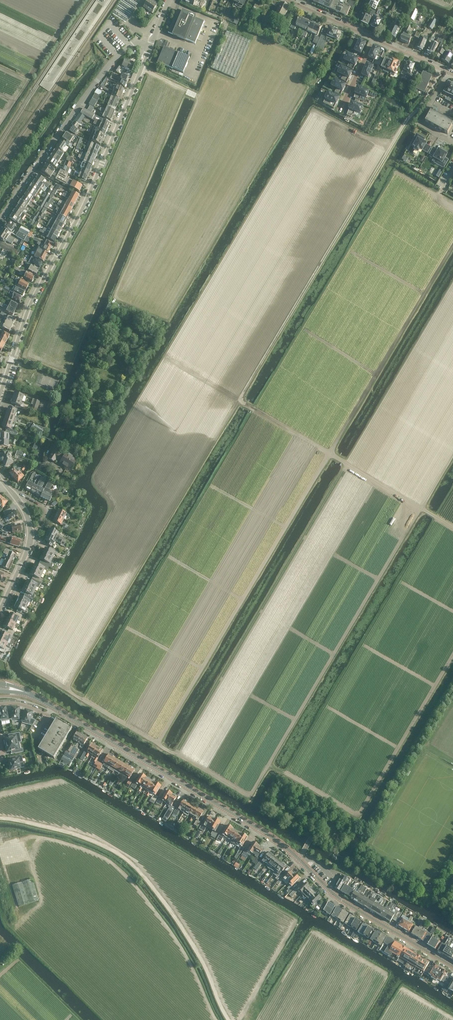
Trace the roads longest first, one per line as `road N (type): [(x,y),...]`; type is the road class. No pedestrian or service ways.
road 1 (secondary): [(452,967),(340,900),(280,842),(53,707)]
road 2 (residential): [(0,392),(33,299),(80,213),(150,48)]
road 3 (track): [(217,1019),(185,953),(125,875),(83,849),(47,840),(24,844)]
road 4 (residential): [(0,220),(112,62),(135,42),(150,48)]
road 5 (track): [(0,123),(84,0)]
road 6 (residential): [(0,611),(30,537),(26,512),(0,479)]

